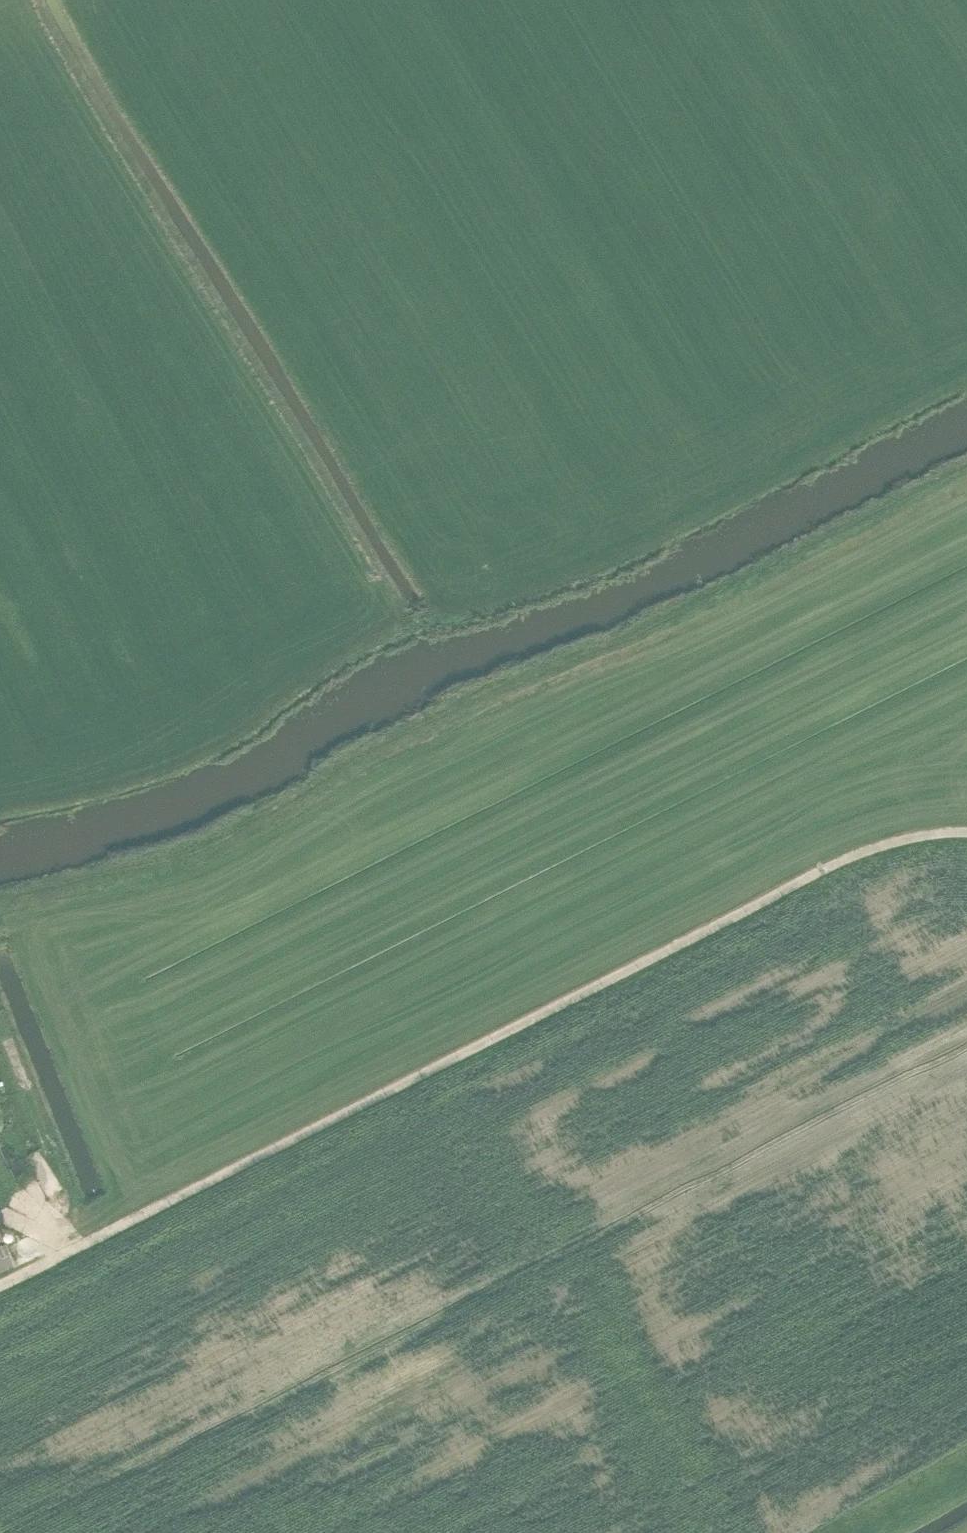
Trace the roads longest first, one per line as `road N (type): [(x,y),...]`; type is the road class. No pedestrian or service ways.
road 1 (track): [(0,1285),(824,869),(877,845),(966,832)]

